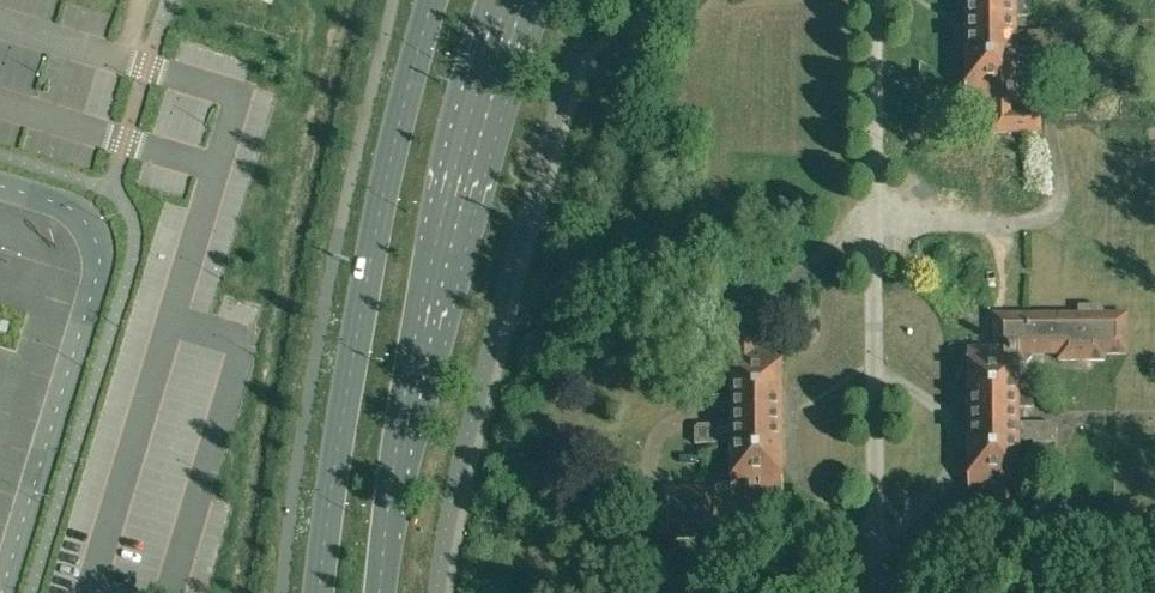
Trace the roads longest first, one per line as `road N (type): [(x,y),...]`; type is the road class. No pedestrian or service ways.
road 1 (secondary): [(379,592),(457,189),(516,0)]
road 2 (secondary): [(433,0),(374,238),(318,592)]
road 3 (residential): [(883,592),(874,0)]
road 4 (unclassified): [(1,592),(99,260),(95,240),(69,208),(0,186)]
road 5 (residential): [(1154,590),(883,592)]

